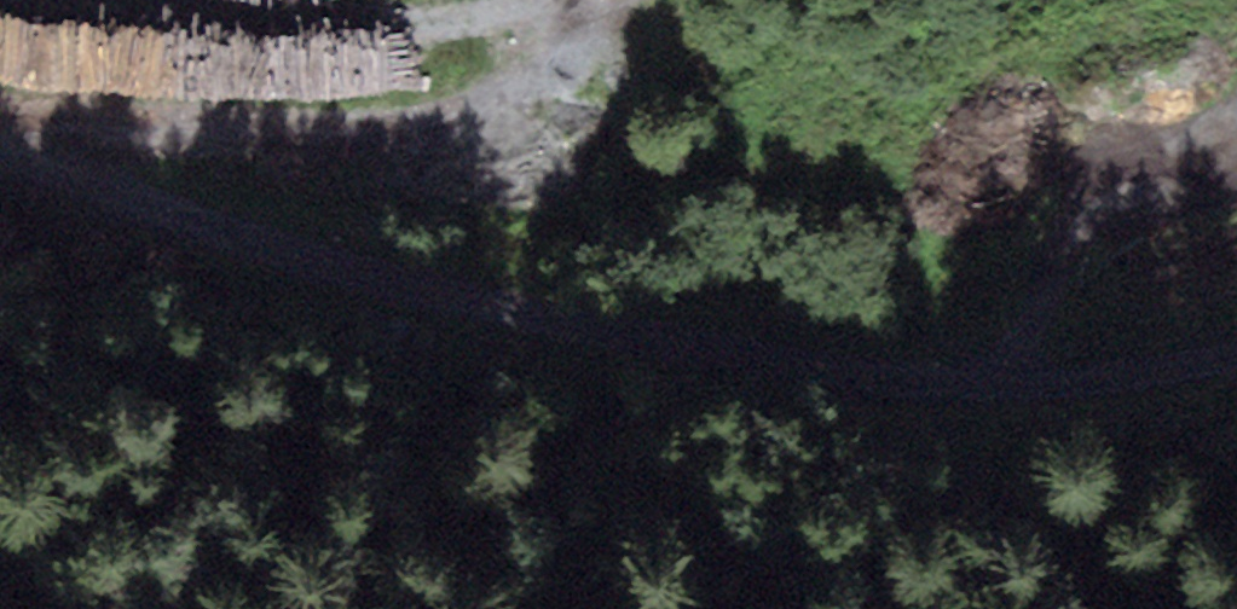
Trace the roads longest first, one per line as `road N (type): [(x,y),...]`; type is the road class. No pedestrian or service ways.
road 1 (track): [(0,166),(411,285),(815,367),(1007,387),(1135,376),(1236,354)]
road 2 (track): [(0,151),(285,140),(421,122),(523,87),(563,60),(621,0)]
road 3 (track): [(1007,387),(1044,296),(1091,213),(1148,152),(1236,83)]

